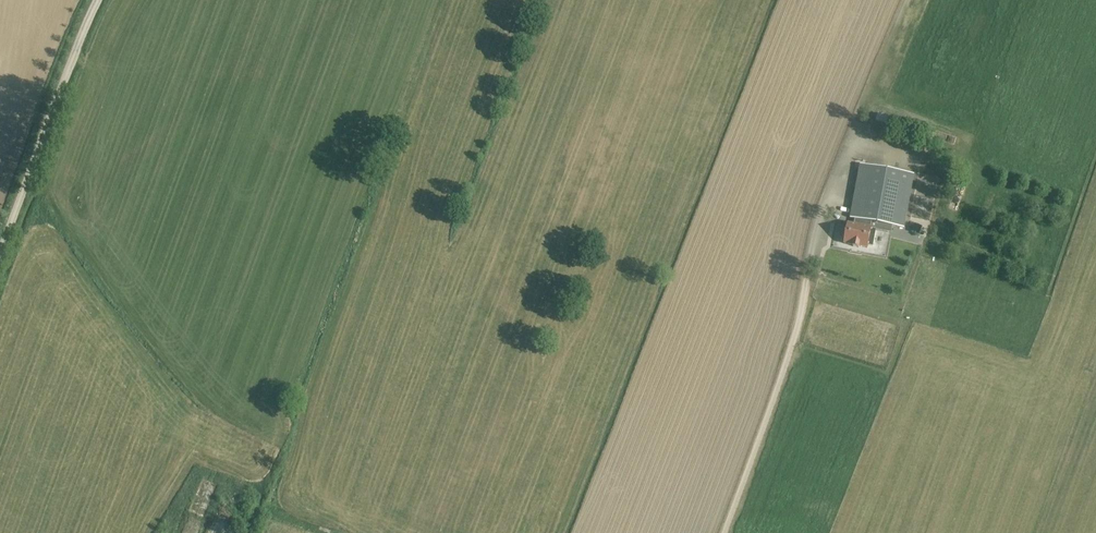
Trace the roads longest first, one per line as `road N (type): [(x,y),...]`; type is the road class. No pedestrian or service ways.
road 1 (track): [(725,532),(796,337),(822,217),(910,0)]
road 2 (unclassified): [(0,256),(101,0)]

